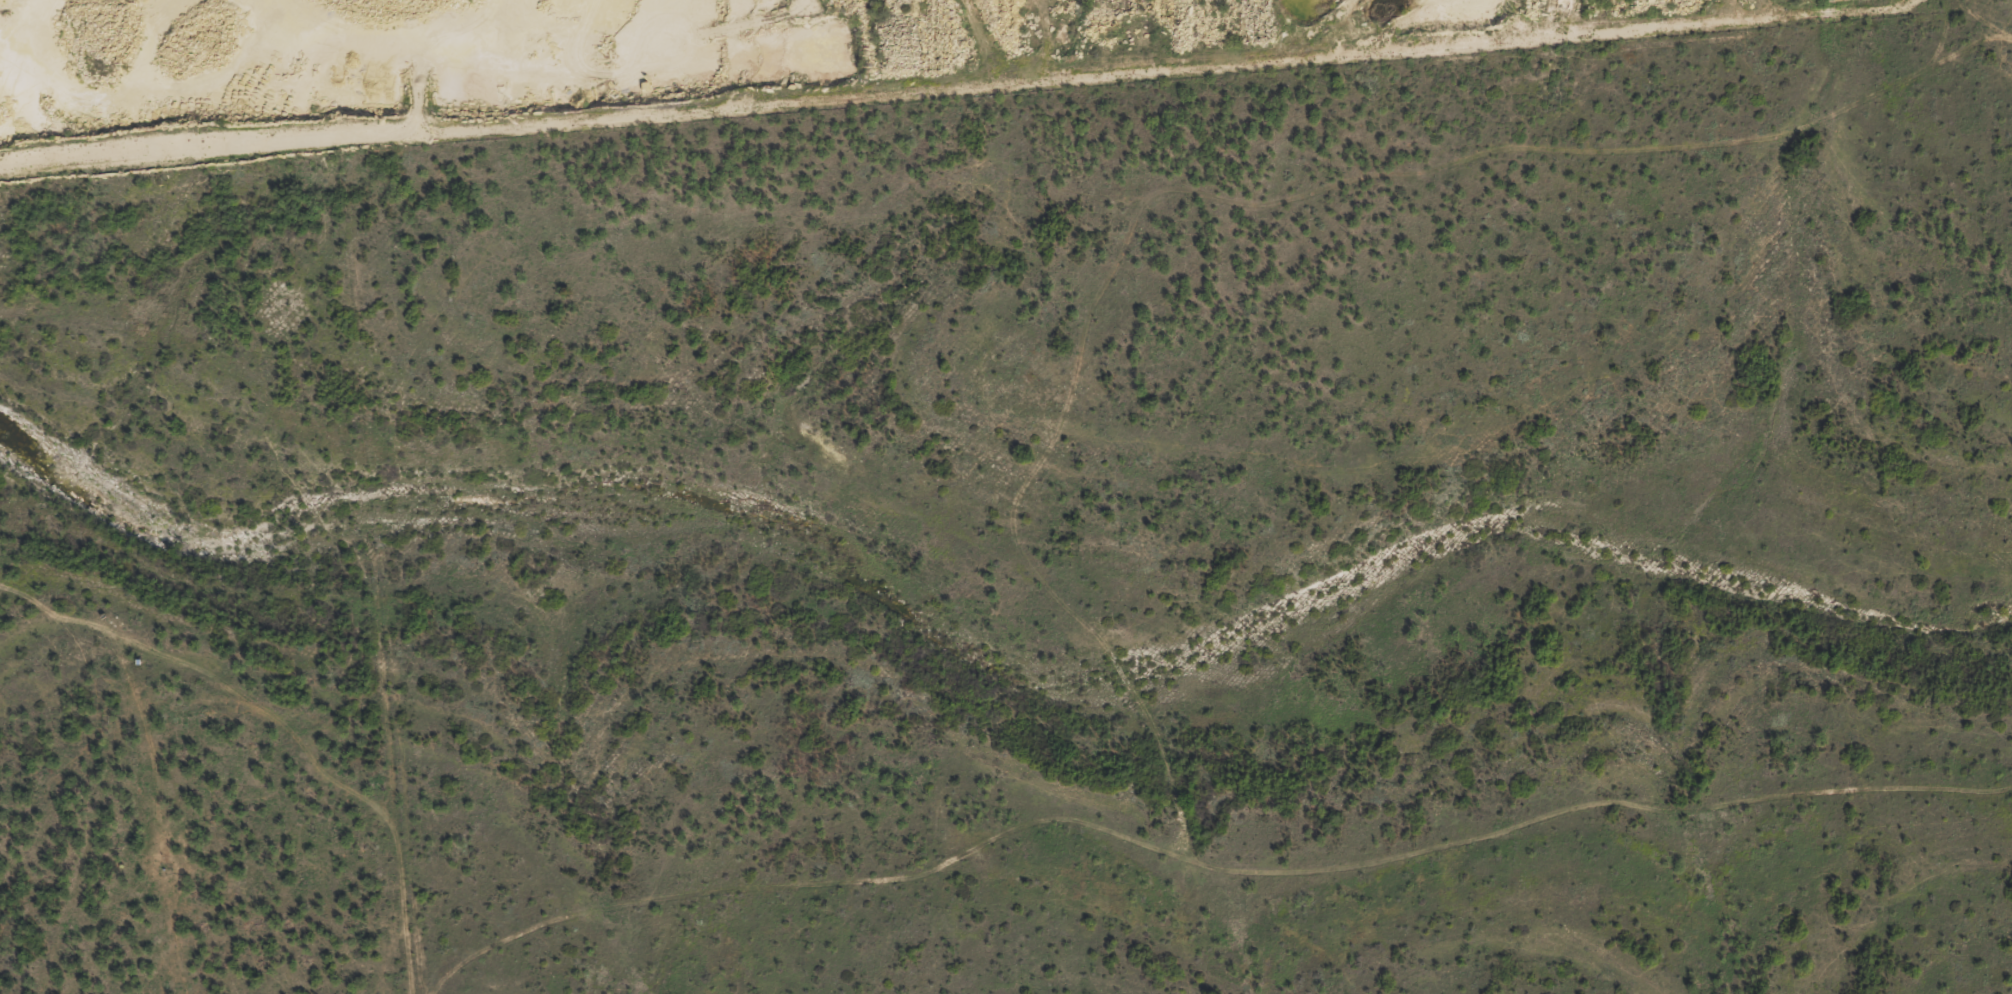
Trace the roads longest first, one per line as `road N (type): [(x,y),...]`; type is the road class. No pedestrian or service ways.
road 1 (residential): [(2011,778),(1904,787),(1823,776),(1419,848),(1202,875)]
road 2 (residential): [(1202,875),(1139,697),(1113,654),(1066,610),(910,521),(843,496)]
road 3 (residential): [(1005,797),(1202,875)]
road 4 (residential): [(1202,875),(1363,993)]

